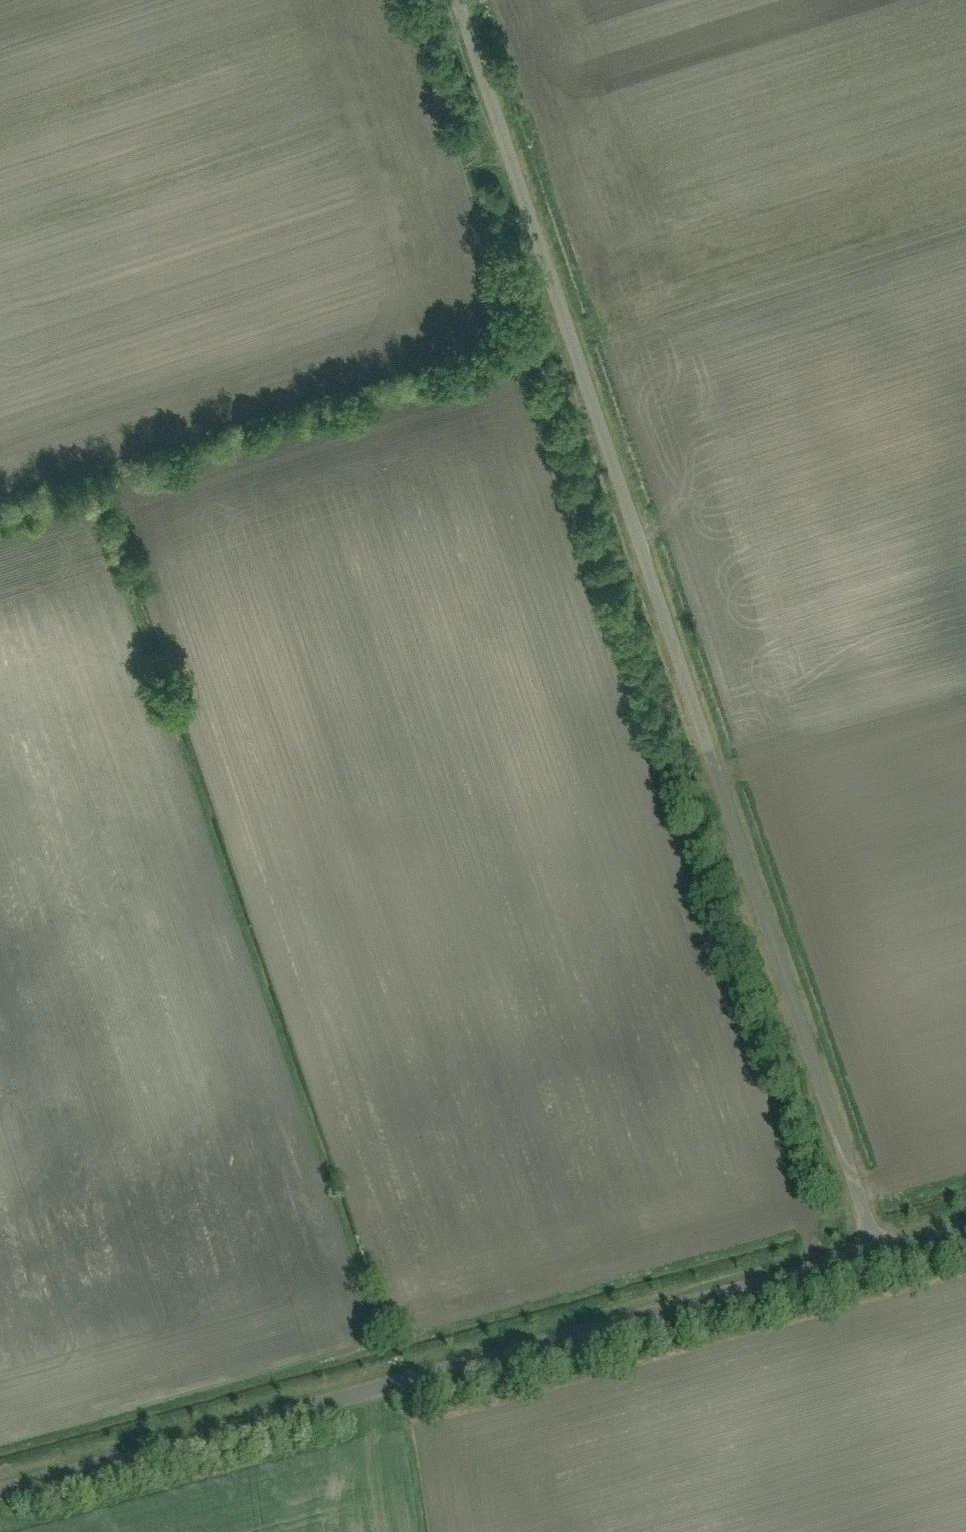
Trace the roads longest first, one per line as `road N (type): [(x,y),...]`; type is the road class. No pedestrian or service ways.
road 1 (residential): [(872,1248),(454,0)]
road 2 (residential): [(0,1481),(872,1248)]

